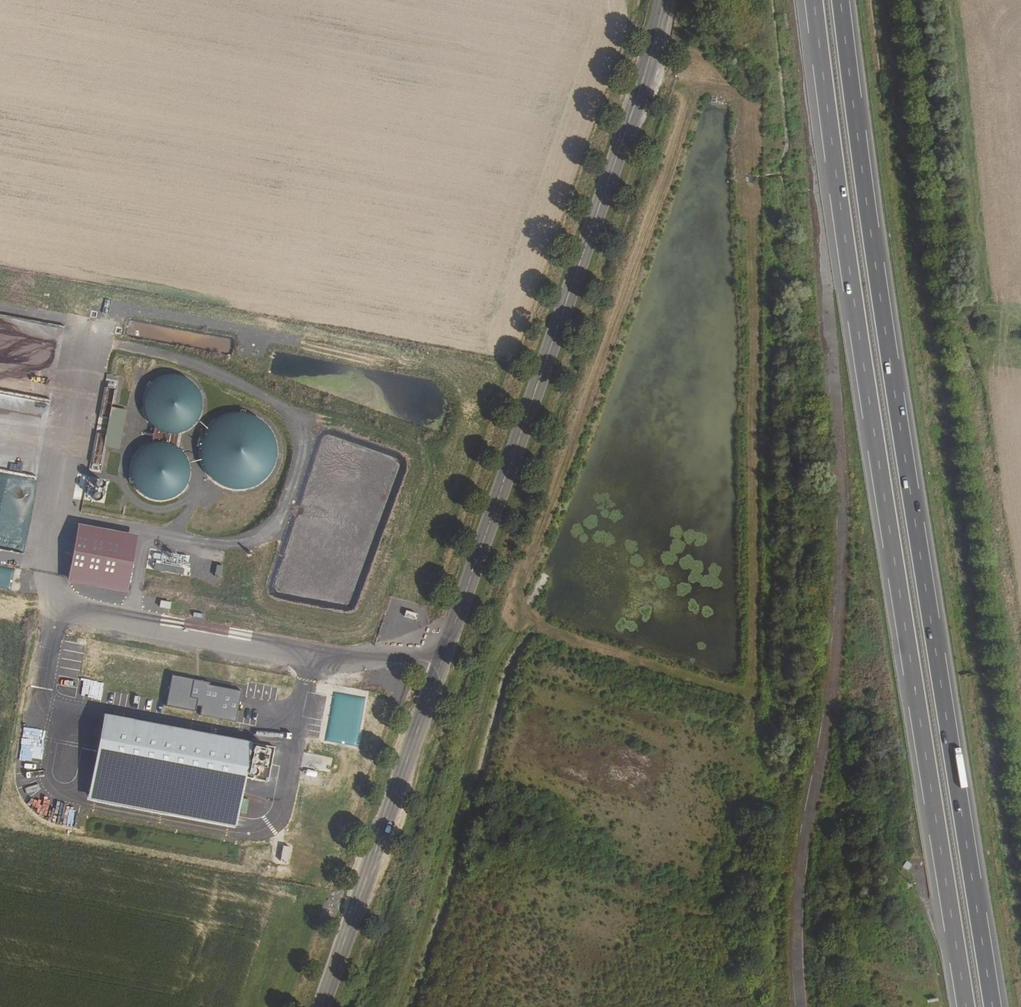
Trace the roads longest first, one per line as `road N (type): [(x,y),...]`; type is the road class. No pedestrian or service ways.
road 1 (tertiary): [(663,0),(558,347),(326,1006)]
road 2 (motorway): [(812,0),(965,1006)]
road 3 (motorway): [(993,1006),(841,0)]
road 4 (track): [(97,346),(174,357),(240,386),(296,425),(298,460),(279,519),(252,540),(206,541),(63,516)]
road 5 (track): [(296,425),(327,424),(406,449),(412,475),(363,612),(352,620),(260,599),(269,549),(263,536)]
road 6 (track): [(632,0),(507,384),(541,395)]

